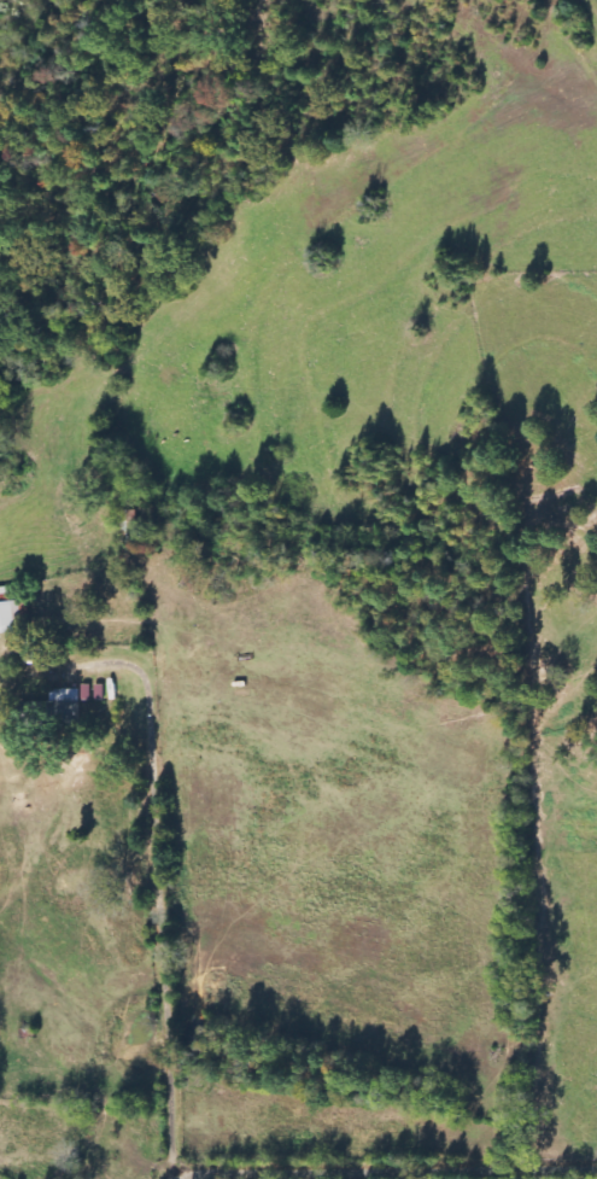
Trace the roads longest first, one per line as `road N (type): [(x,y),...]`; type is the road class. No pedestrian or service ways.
road 1 (residential): [(181,1178),(170,1123),(146,683)]
road 2 (residential): [(596,1173),(234,1178)]

